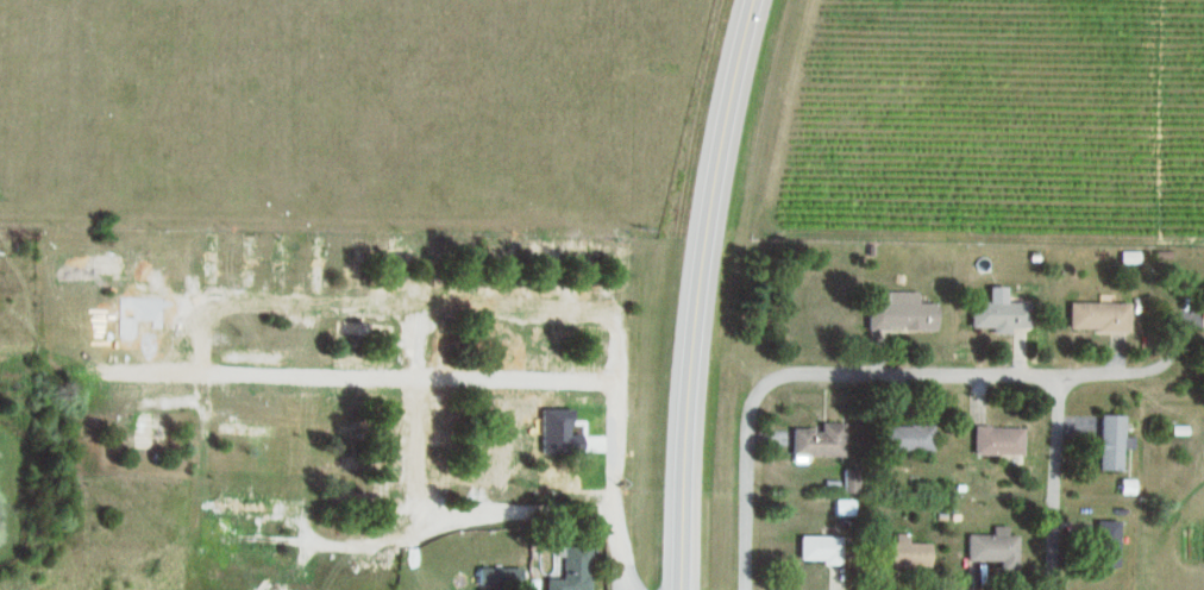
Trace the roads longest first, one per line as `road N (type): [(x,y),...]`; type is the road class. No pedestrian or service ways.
road 1 (primary): [(679,589),(689,334),(729,88),(752,0)]
road 2 (residential): [(847,378),(783,377),(760,388),(747,408),(744,589)]
road 3 (residential): [(1053,589),(1053,382)]
road 4 (residential): [(1053,382),(847,378)]

